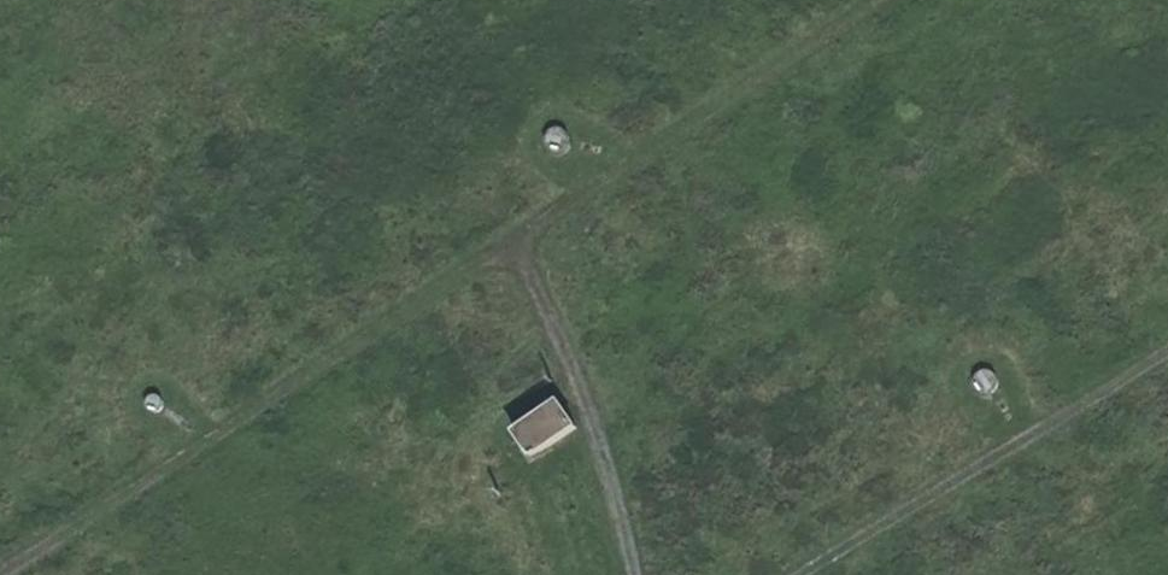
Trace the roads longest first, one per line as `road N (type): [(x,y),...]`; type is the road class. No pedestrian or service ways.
road 1 (track): [(0,574),(895,0)]
road 2 (track): [(795,574),(1167,343)]
road 3 (track): [(634,574),(589,405),(515,244)]

